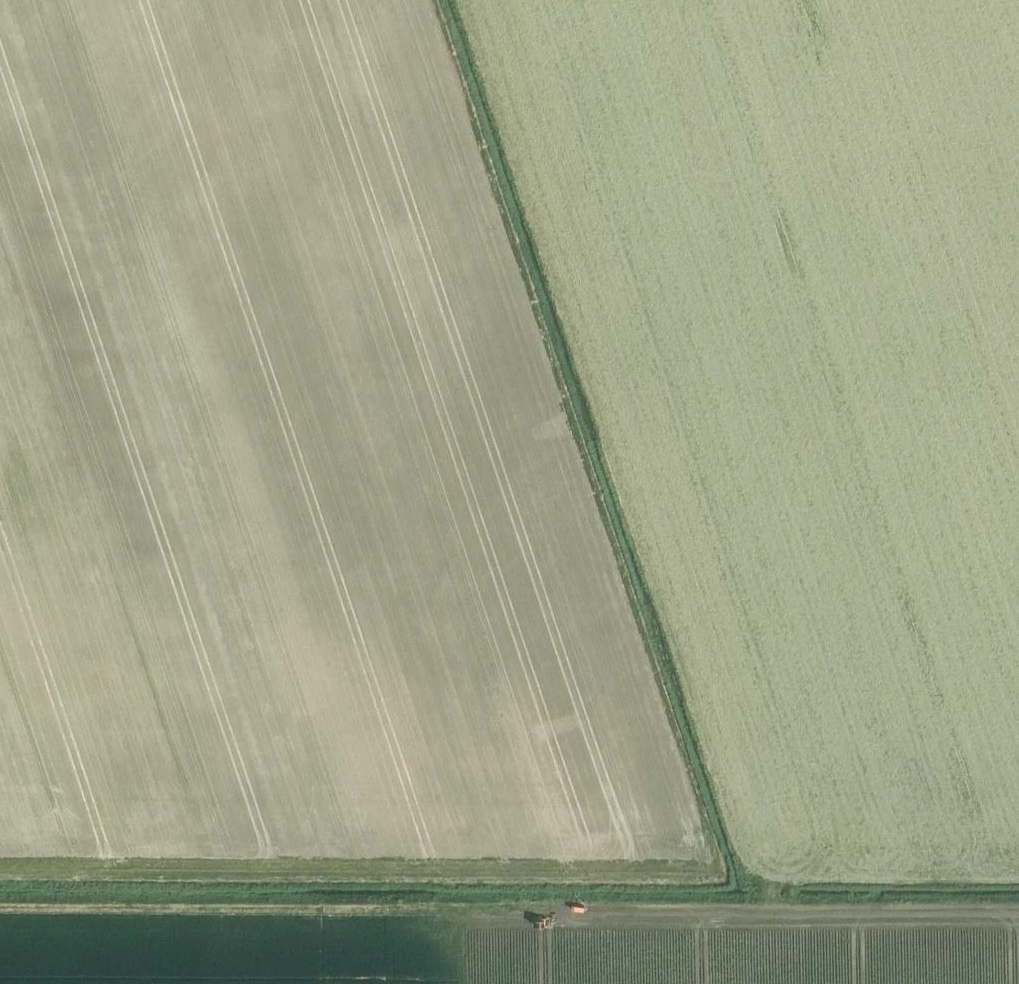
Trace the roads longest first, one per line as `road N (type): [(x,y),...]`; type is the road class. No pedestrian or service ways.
road 1 (track): [(1018,913),(492,917)]

